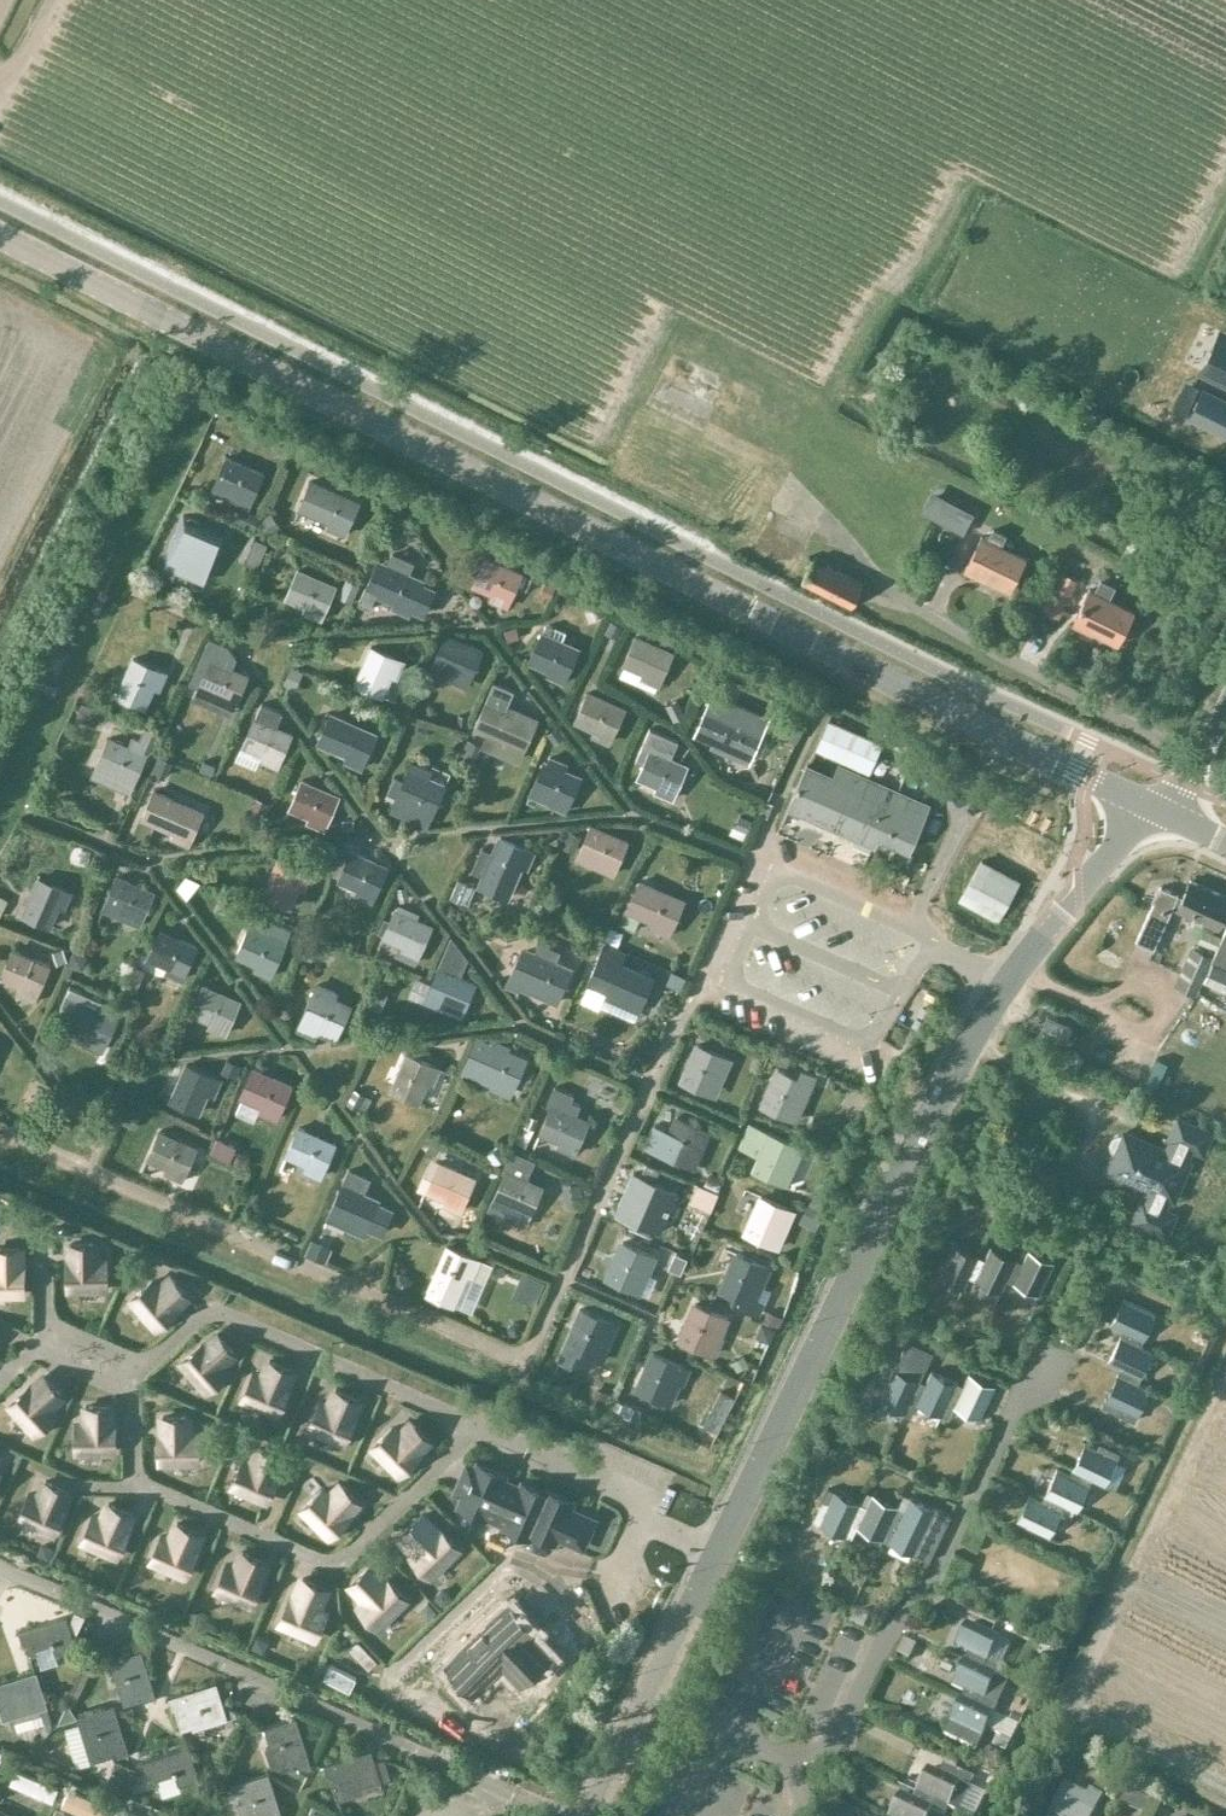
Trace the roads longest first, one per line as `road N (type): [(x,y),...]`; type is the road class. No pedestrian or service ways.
road 1 (tertiary): [(1160,817),(0,234)]
road 2 (unclassified): [(584,1815),(965,1057),(1044,938),(1160,817)]
road 3 (unclassified): [(1160,817),(1225,708)]

